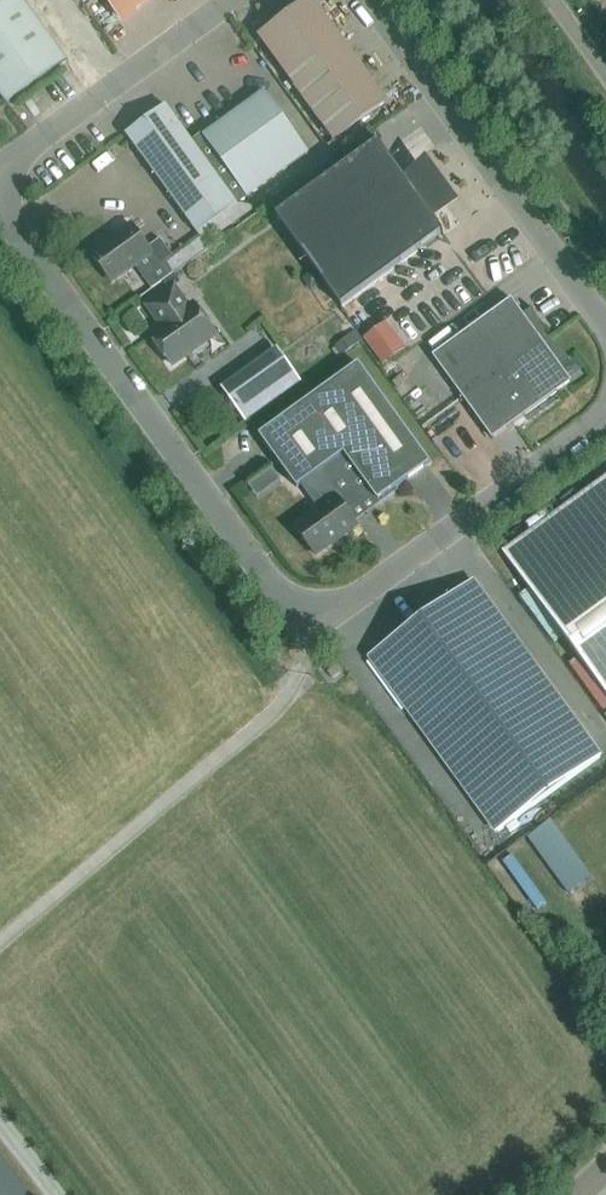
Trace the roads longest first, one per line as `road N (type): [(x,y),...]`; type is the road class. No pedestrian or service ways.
road 1 (unclassified): [(230,0),(25,146),(7,201),(15,227),(269,579),(290,597),(328,606),(358,597),(605,420)]
road 2 (unclassified): [(605,321),(373,0)]

